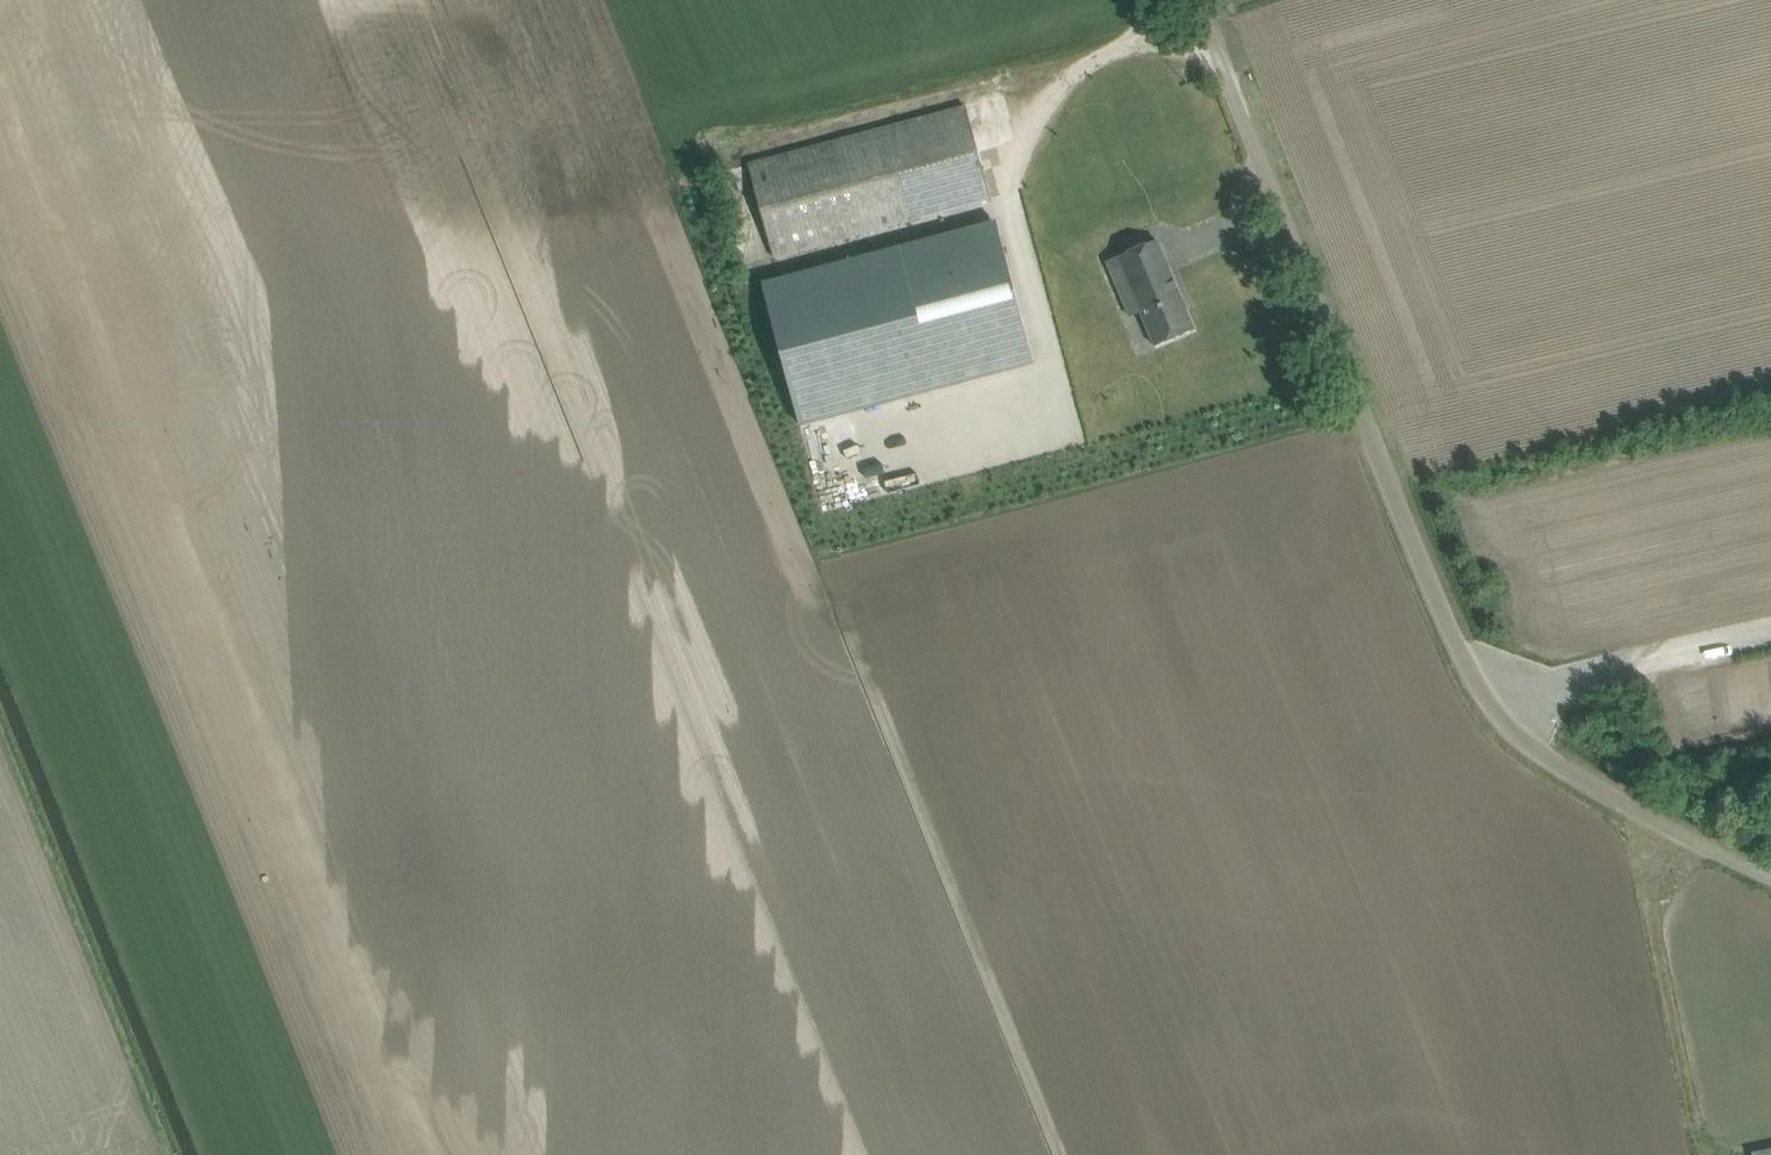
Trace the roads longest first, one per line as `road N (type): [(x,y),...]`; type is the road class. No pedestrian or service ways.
road 1 (unclassified): [(1770,873),(1565,767),(1496,697),(1339,370),(1186,0)]

